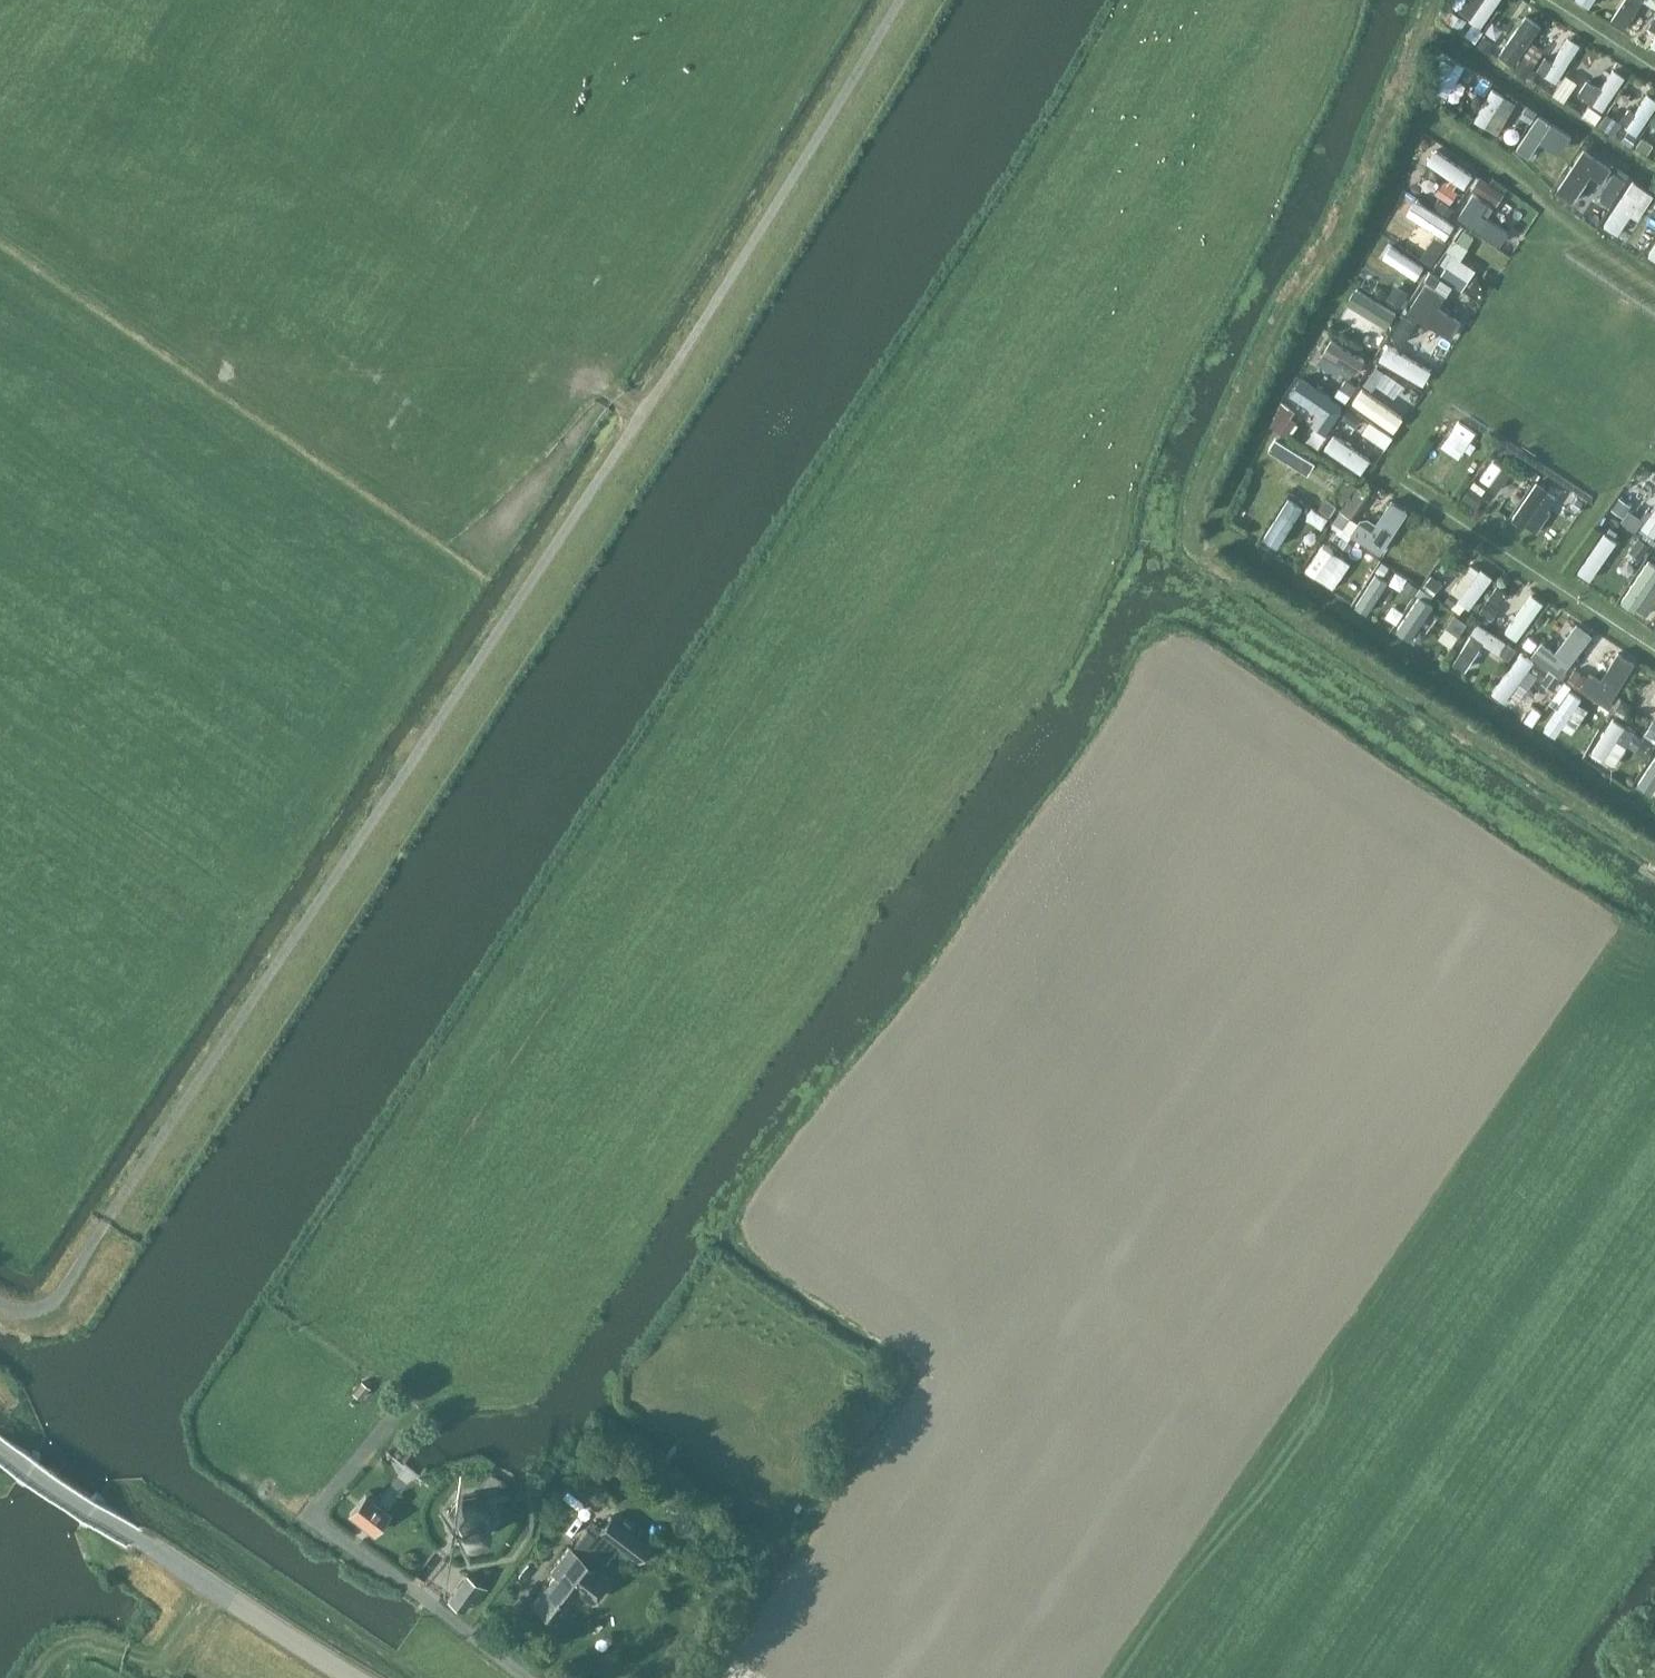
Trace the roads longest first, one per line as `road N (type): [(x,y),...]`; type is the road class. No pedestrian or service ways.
road 1 (unclassified): [(356,1677),(0,1448)]
road 2 (unclassified): [(0,1303),(32,1311),(57,1299),(106,1222)]

